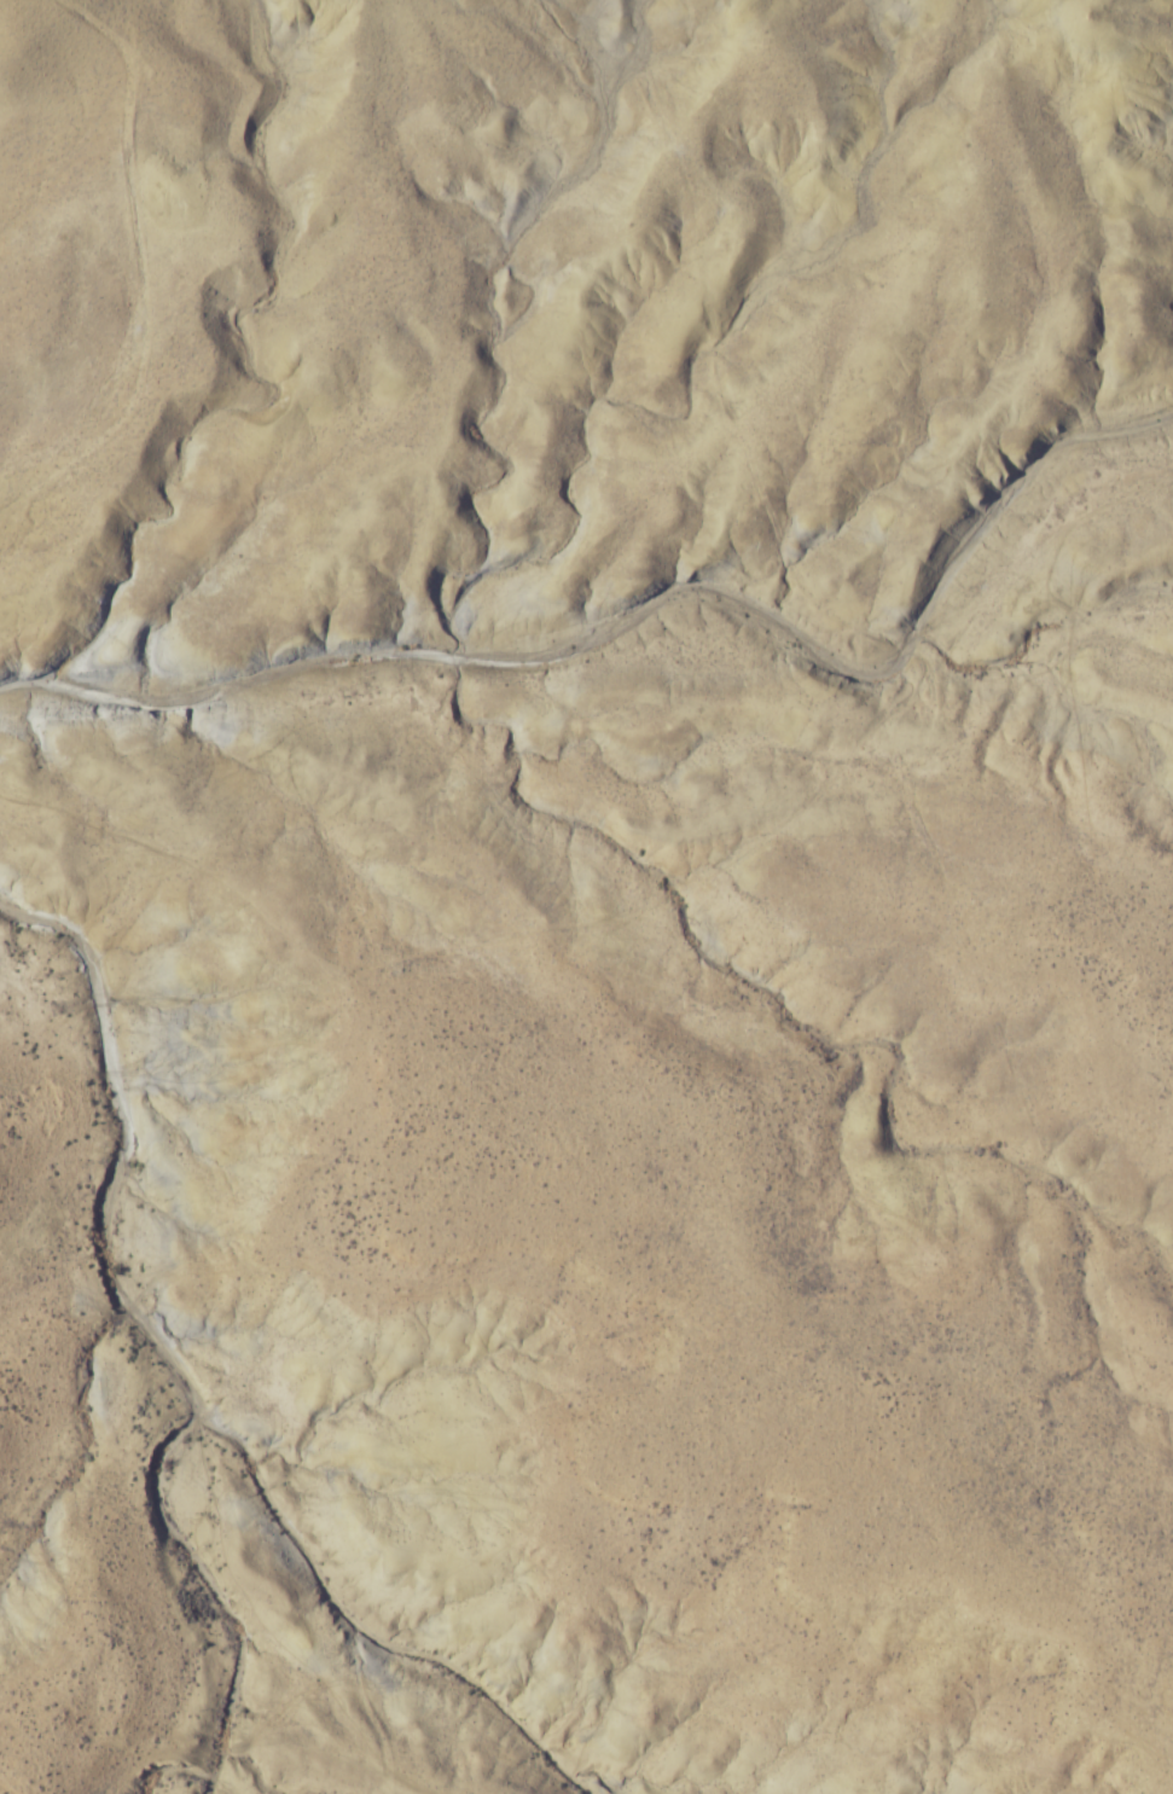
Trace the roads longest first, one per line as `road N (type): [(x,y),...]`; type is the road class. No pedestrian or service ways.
road 1 (track): [(1172,428),(1001,562),(963,658),(912,691),(835,697),(744,633),(539,600),(0,697)]

